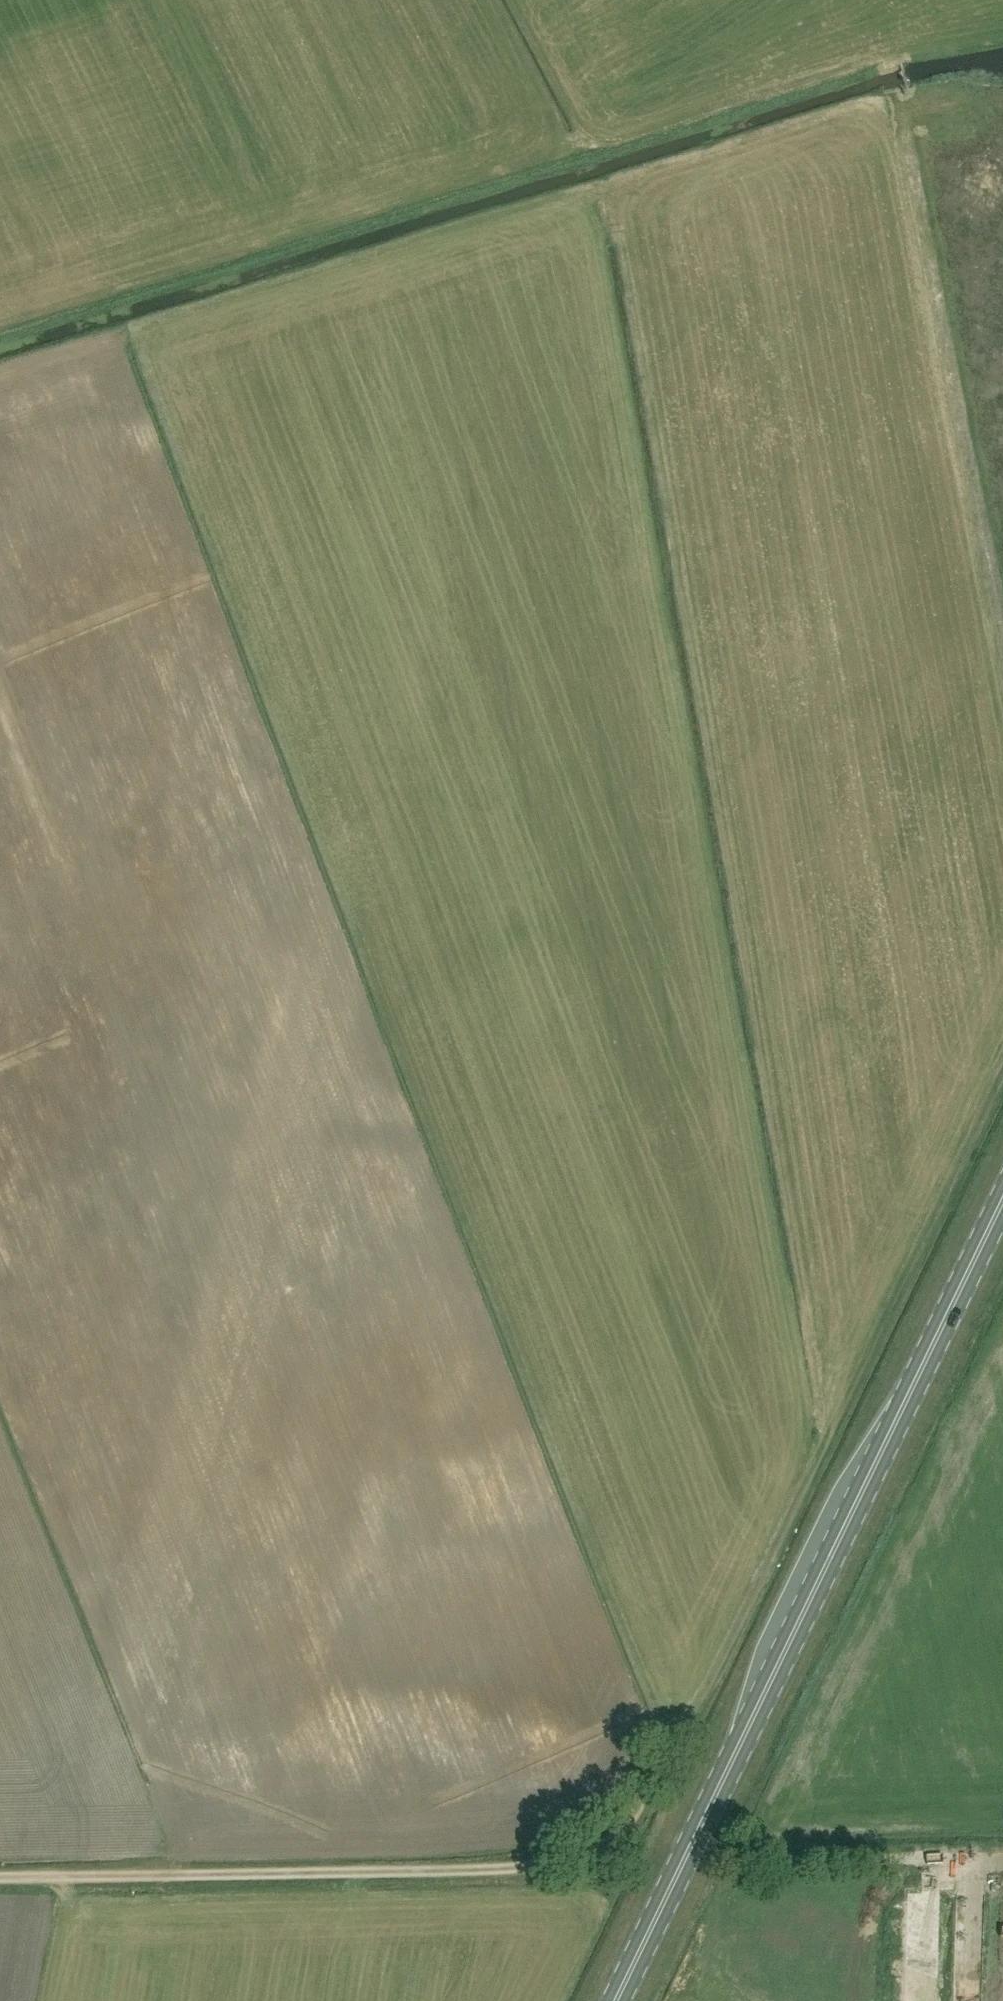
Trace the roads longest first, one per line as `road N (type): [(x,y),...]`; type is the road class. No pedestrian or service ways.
road 1 (primary): [(617,2000),(1002,1203)]
road 2 (track): [(0,1876),(547,1865),(579,1858),(643,1823)]
road 3 (unclassified): [(1002,1859),(743,1864)]

